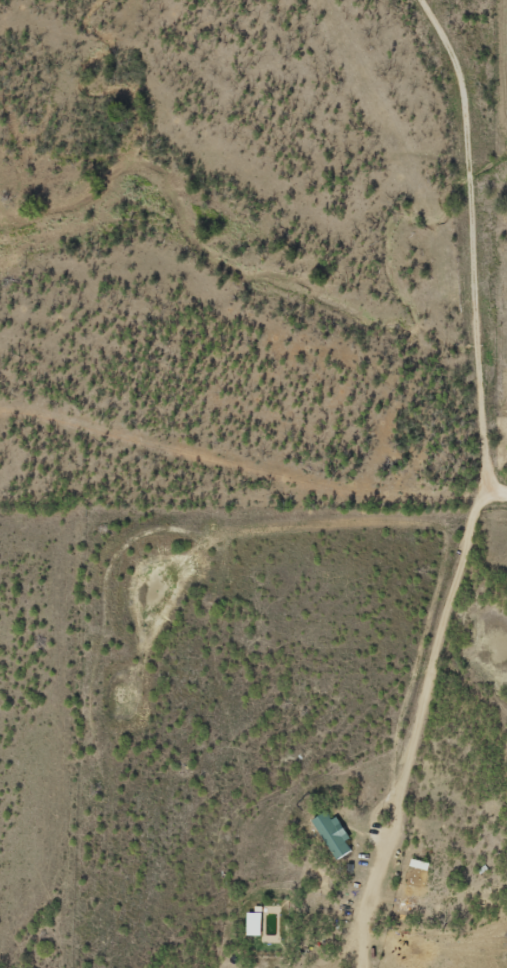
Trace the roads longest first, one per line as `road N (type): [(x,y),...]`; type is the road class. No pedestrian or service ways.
road 1 (residential): [(374,967),(475,633),(480,523),(470,196),(369,0)]
road 2 (residential): [(506,522),(480,523),(410,553),(345,548),(150,478),(0,456)]

